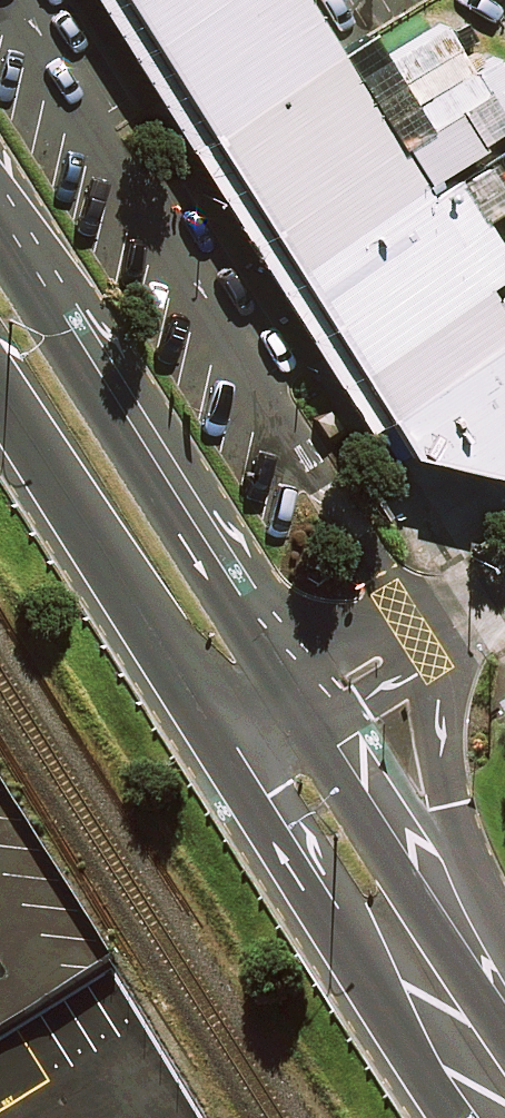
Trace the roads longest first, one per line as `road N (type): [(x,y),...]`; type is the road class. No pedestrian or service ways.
road 1 (secondary): [(0,222),(299,691)]
road 2 (secondary): [(463,1117),(302,878),(227,744)]
road 3 (secondary): [(227,744),(0,380)]
road 4 (secondary): [(432,636),(392,780),(409,865)]
road 5 (secondary): [(299,691),(409,865)]
road 6 (secondary): [(409,865),(504,1019)]
road 7 (residential): [(299,691),(340,661),(432,636)]

